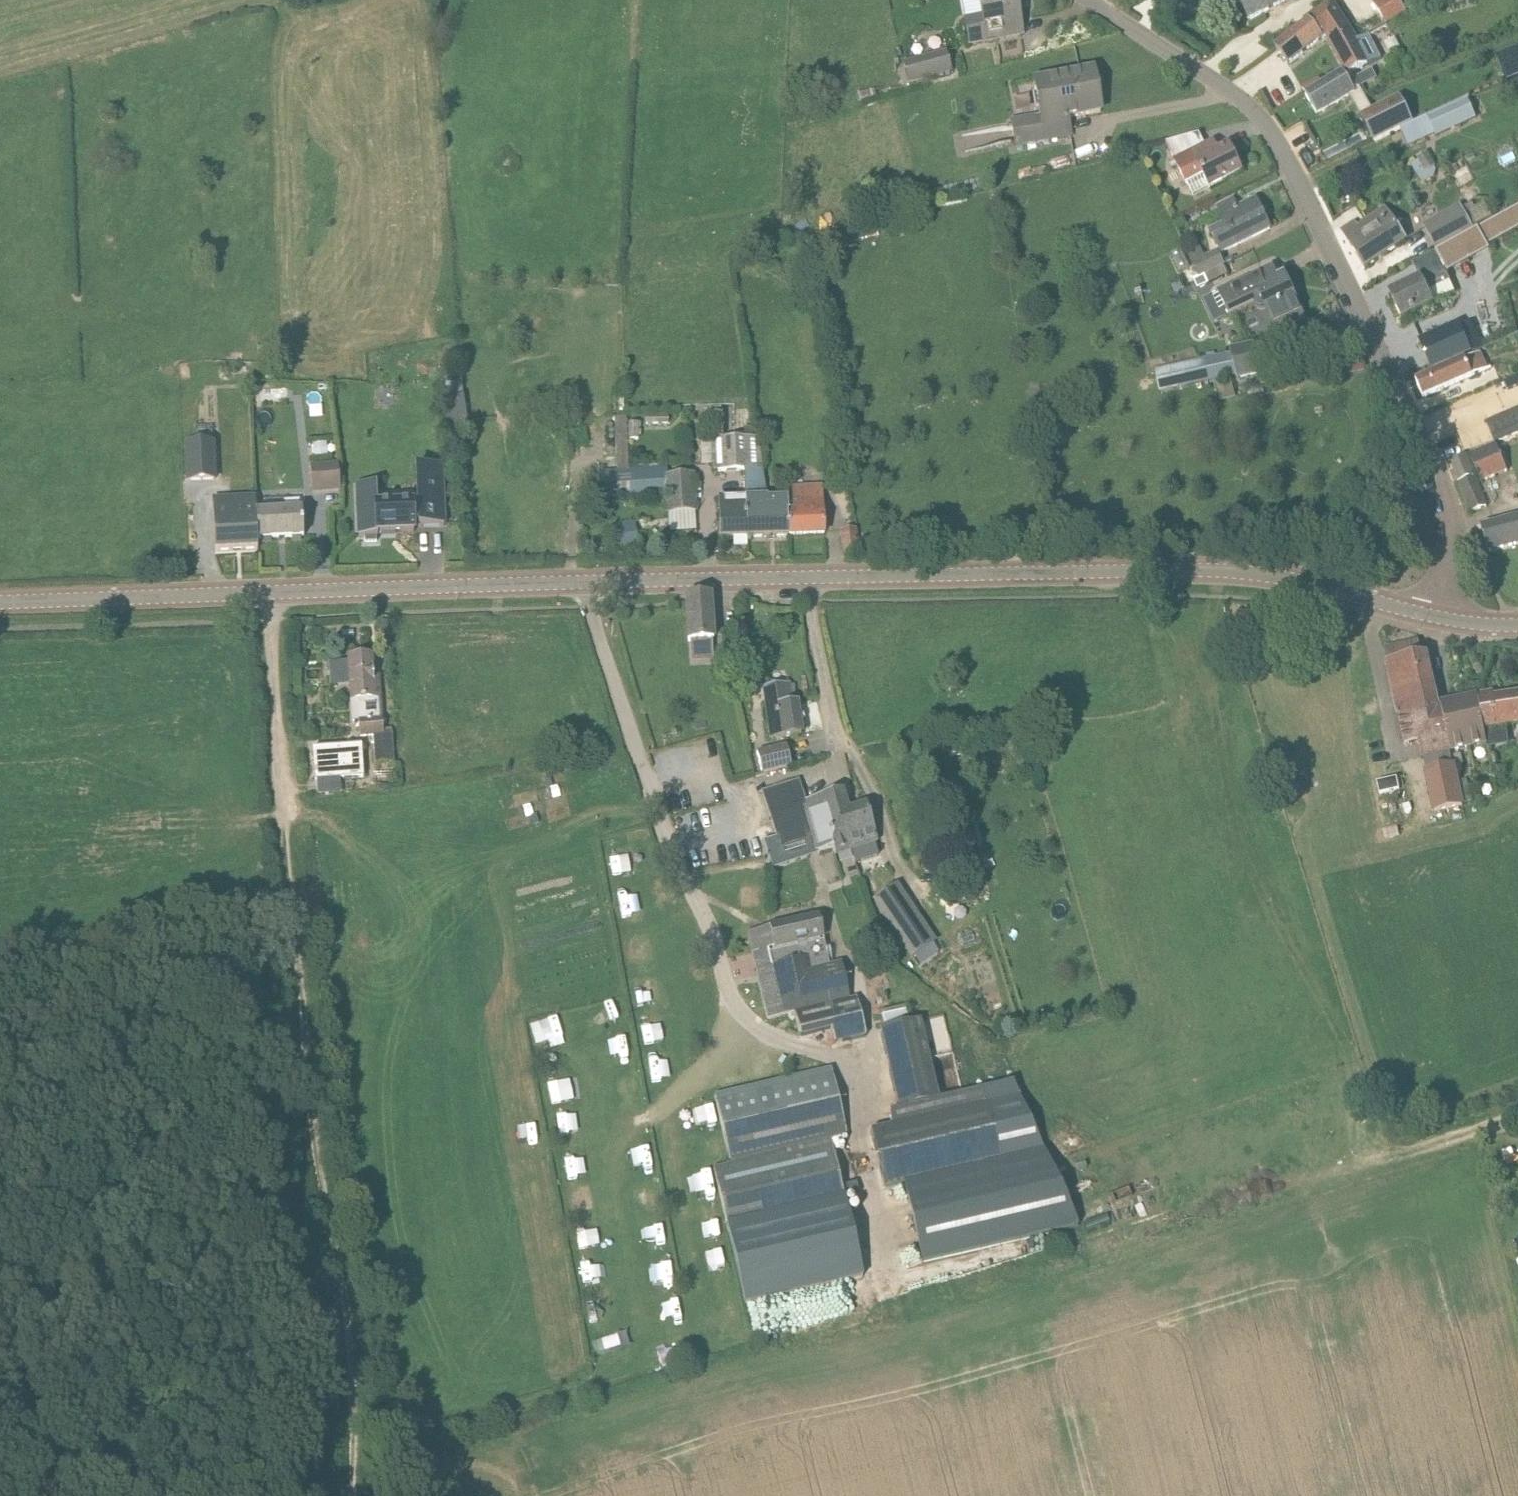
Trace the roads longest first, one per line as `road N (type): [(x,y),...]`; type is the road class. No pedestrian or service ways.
road 1 (tertiary): [(1435,616),(1297,579),(1219,570),(0,602)]
road 2 (track): [(351,1495),(349,1319),(323,1195),(305,1049),(272,593)]
road 3 (residential): [(1435,616),(1452,537),(1446,497),(1277,141),(1235,92),(1089,0)]
road 4 (track): [(252,0),(0,72)]

